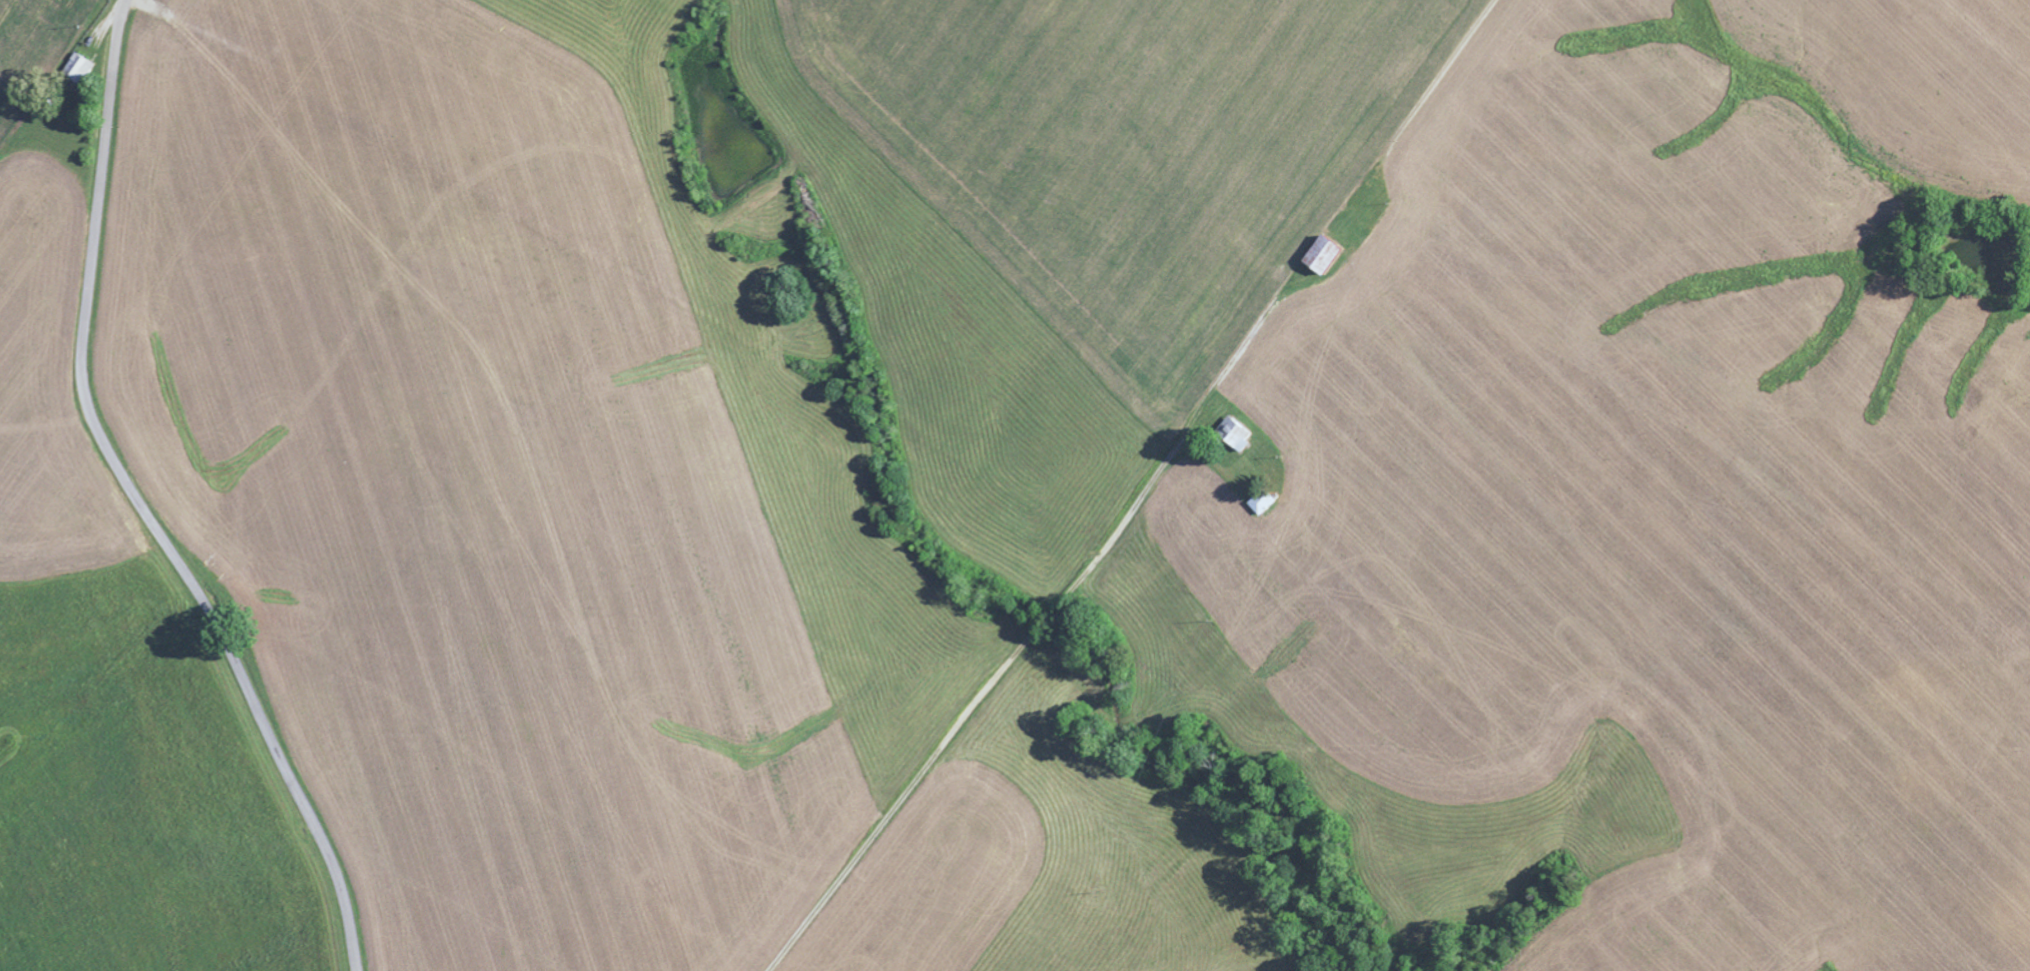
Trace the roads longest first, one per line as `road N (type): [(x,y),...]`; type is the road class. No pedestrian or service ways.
road 1 (residential): [(354,970),(327,856),(221,640),(107,452),(83,394),(88,273),(127,0)]

